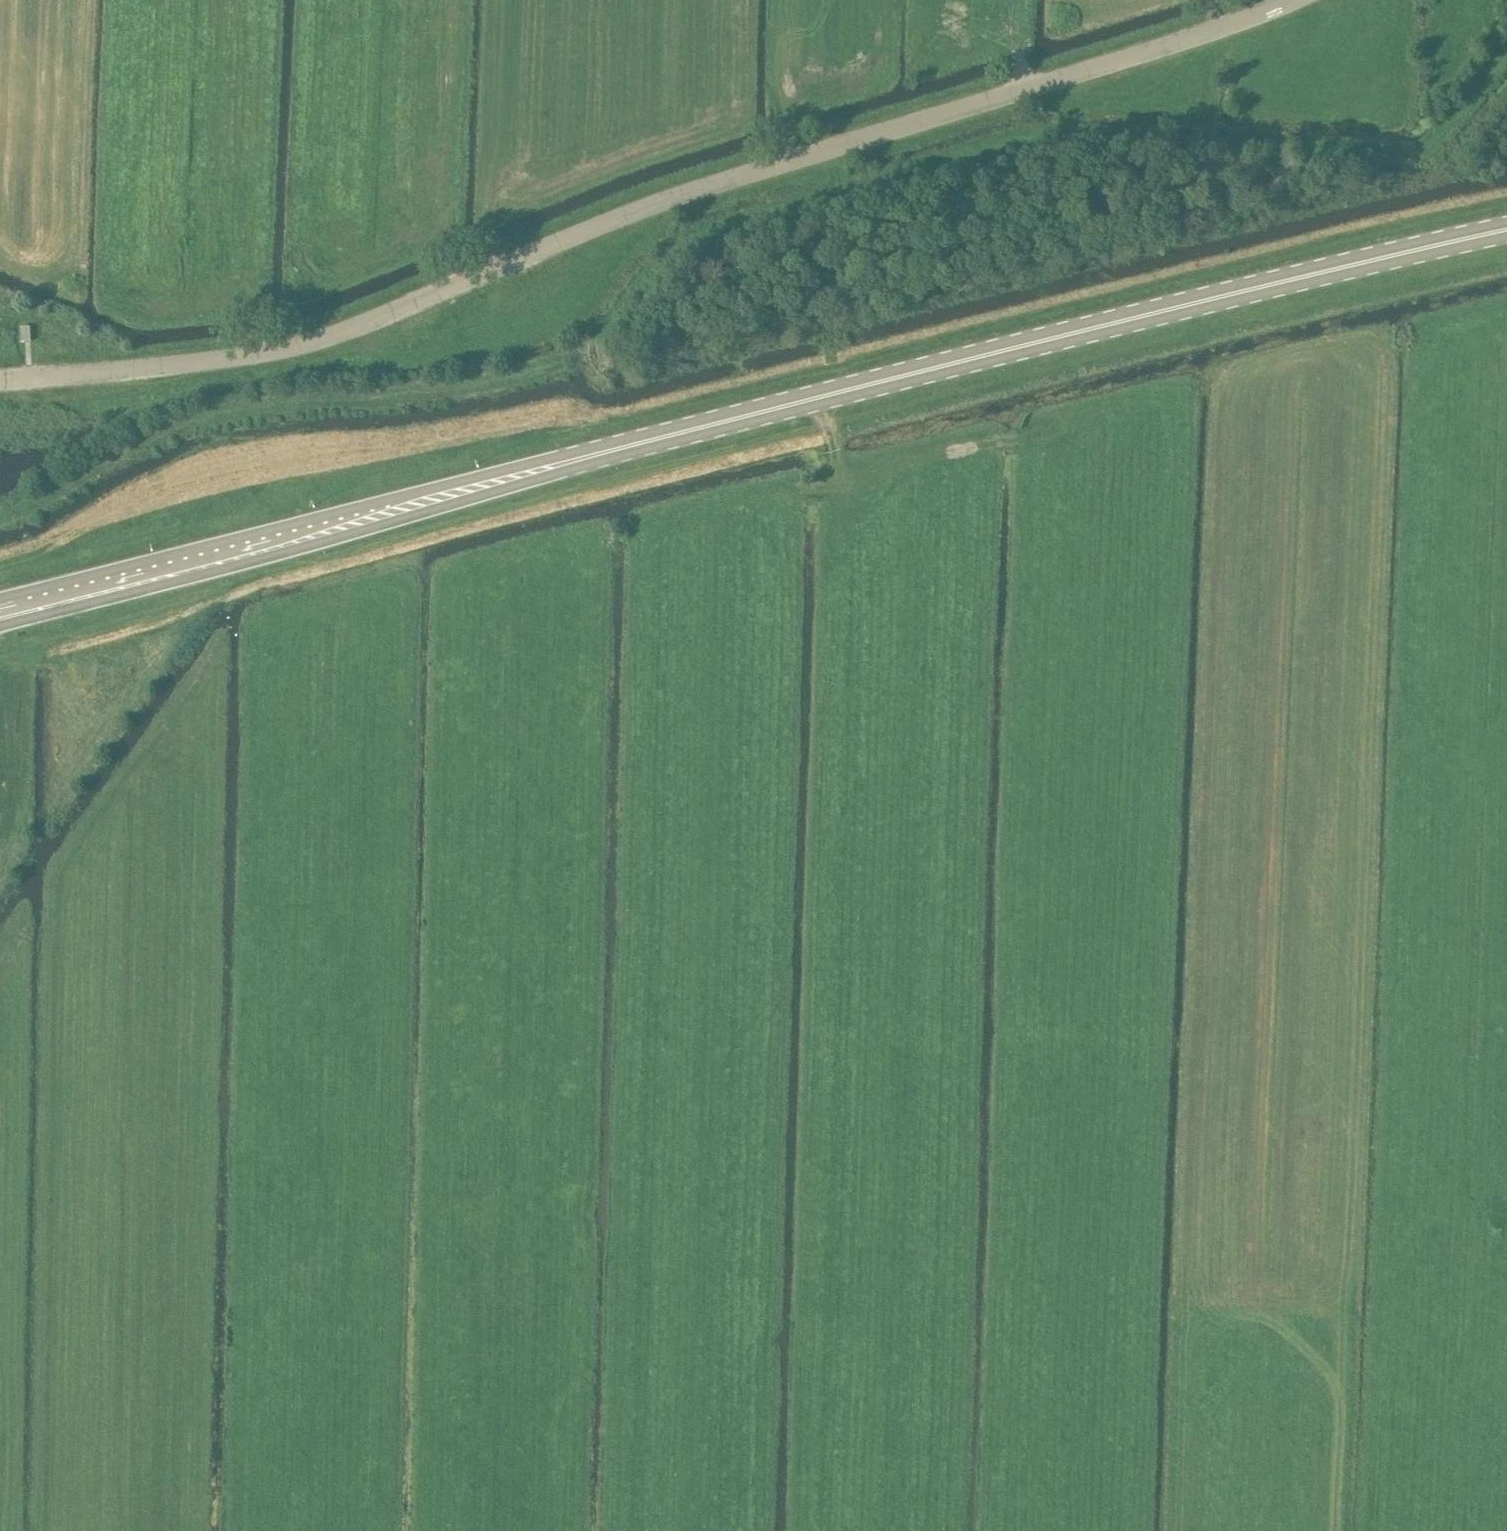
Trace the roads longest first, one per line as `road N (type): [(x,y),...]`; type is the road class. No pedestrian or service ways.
road 1 (primary): [(1506,229),(0,610)]
road 2 (unclassified): [(0,380),(265,359),(318,344),(682,197),(1304,0)]

